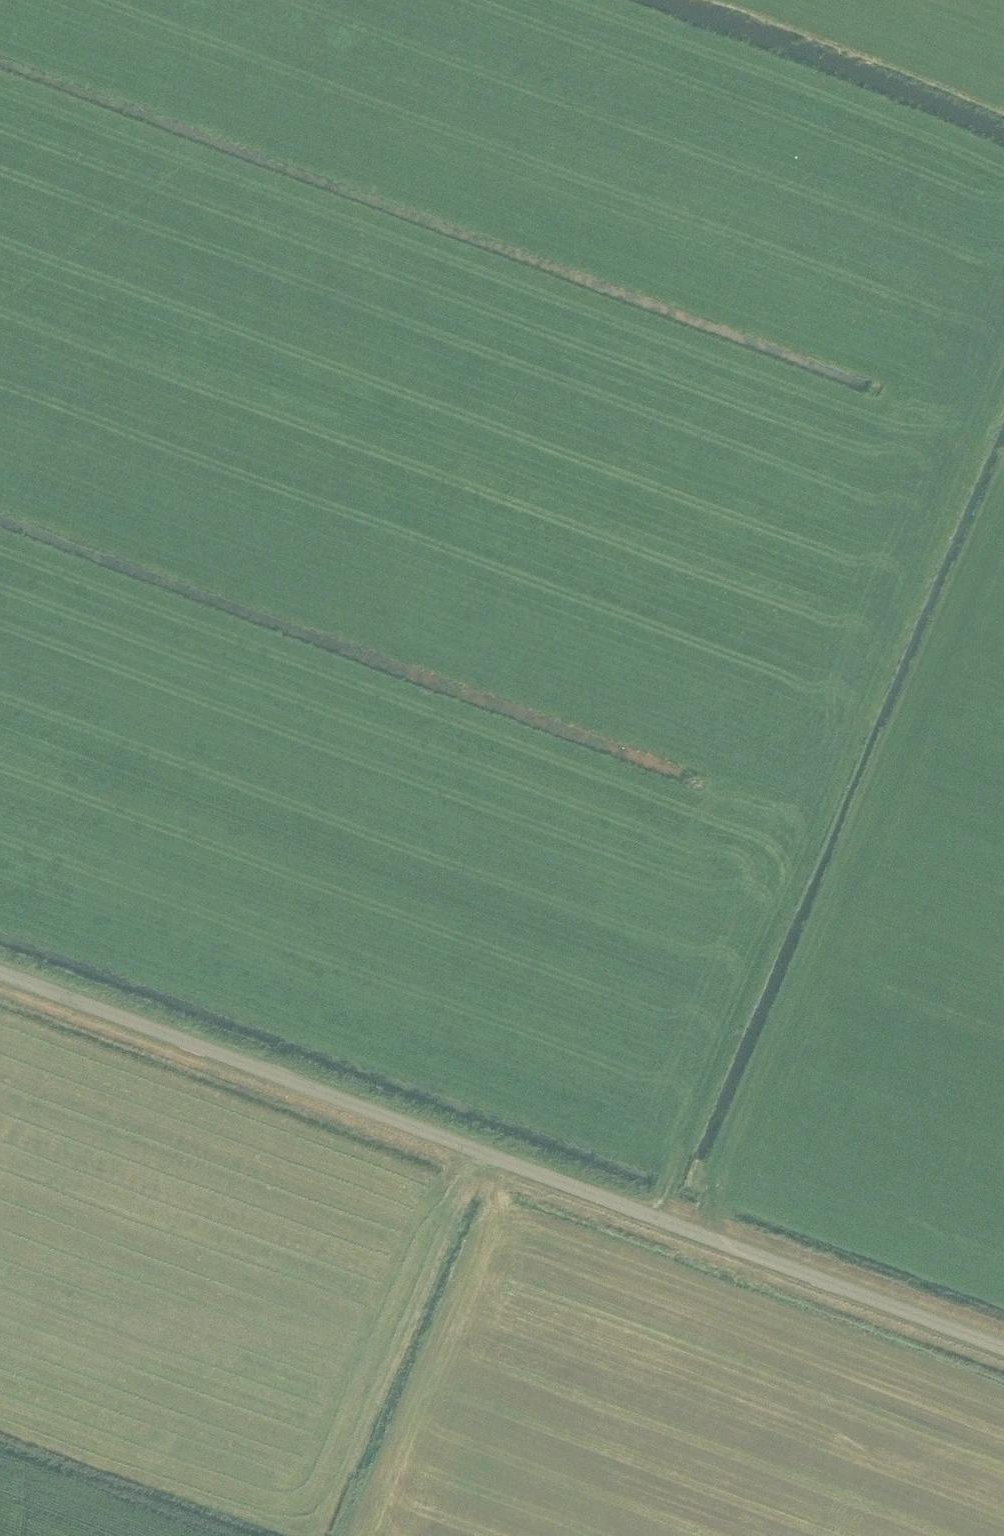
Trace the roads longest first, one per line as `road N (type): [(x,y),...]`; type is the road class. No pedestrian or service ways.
road 1 (unclassified): [(0,973),(1003,1350)]

